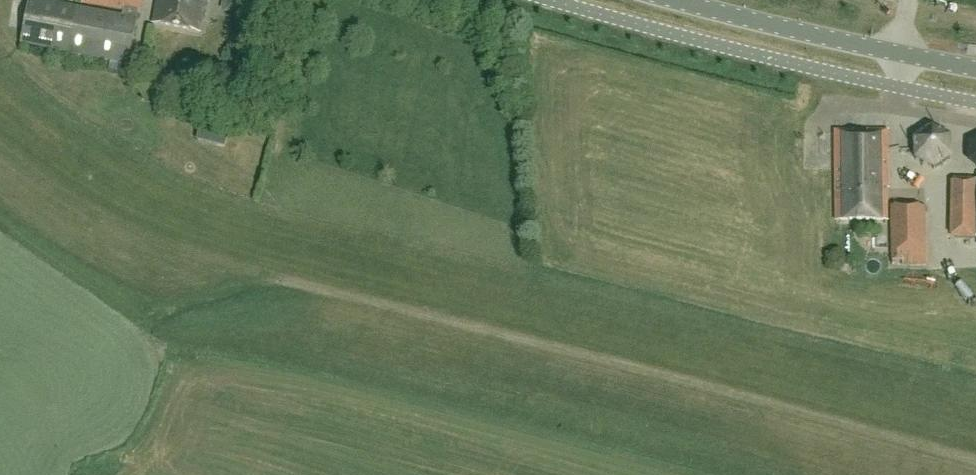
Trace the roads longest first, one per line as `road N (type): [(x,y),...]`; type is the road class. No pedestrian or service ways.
road 1 (track): [(148,325),(183,304),(284,282),(975,460)]
road 2 (unclassified): [(975,68),(679,0)]

